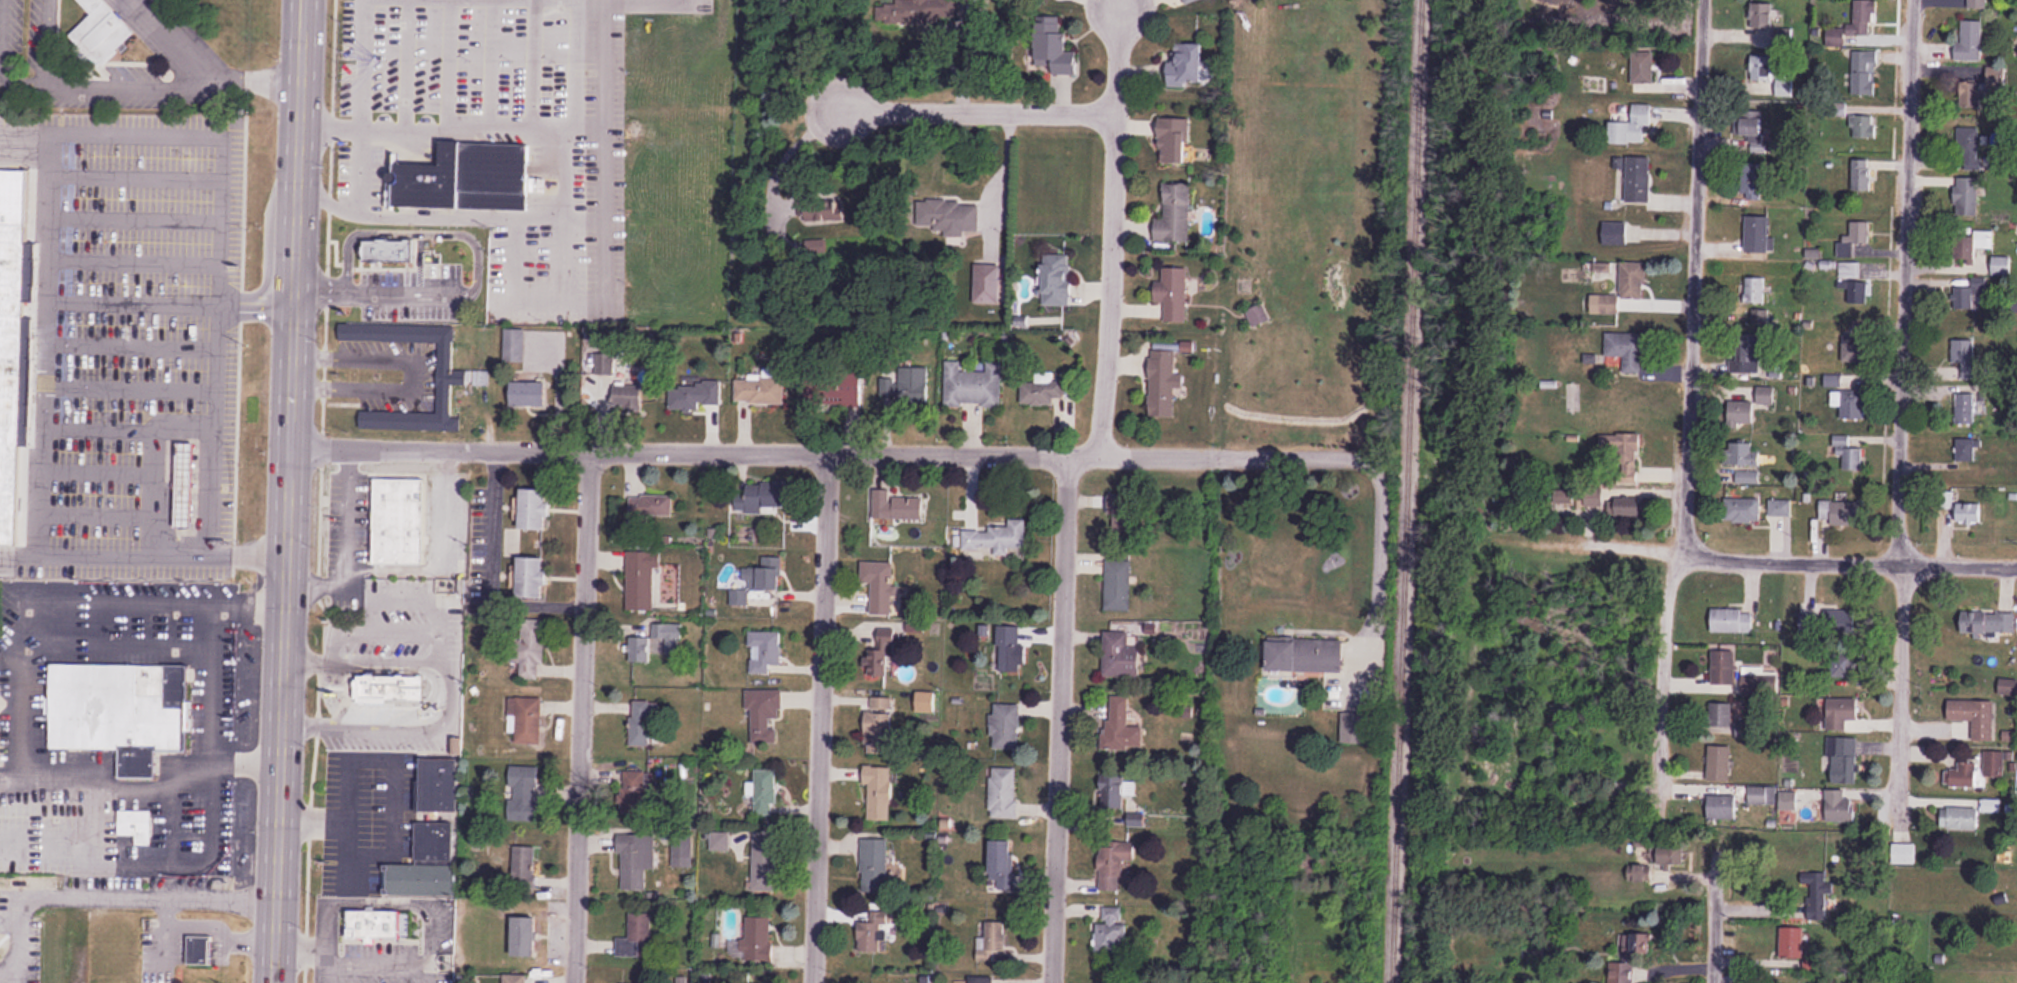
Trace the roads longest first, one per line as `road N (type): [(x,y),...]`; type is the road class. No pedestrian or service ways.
road 1 (residential): [(1328,455),(289,447)]
road 2 (primary): [(302,0),(272,982)]
road 3 (residential): [(1898,798),(1896,470),(1914,0)]
road 4 (residential): [(1659,782),(1663,617),(1685,553),(1700,0)]
road 5 (residential): [(575,982),(590,450)]
road 6 (residential): [(812,982),(830,451)]
road 7 (residential): [(1050,982),(1069,453)]
road 8 (residential): [(1101,454),(1121,0)]
road 9 (residential): [(2016,564),(1654,551)]
road 10 (residential): [(1114,111),(828,113)]
road 11 (residential): [(1328,455),(1377,468),(1378,582)]
road 12 (residential): [(1712,982),(1716,857)]

